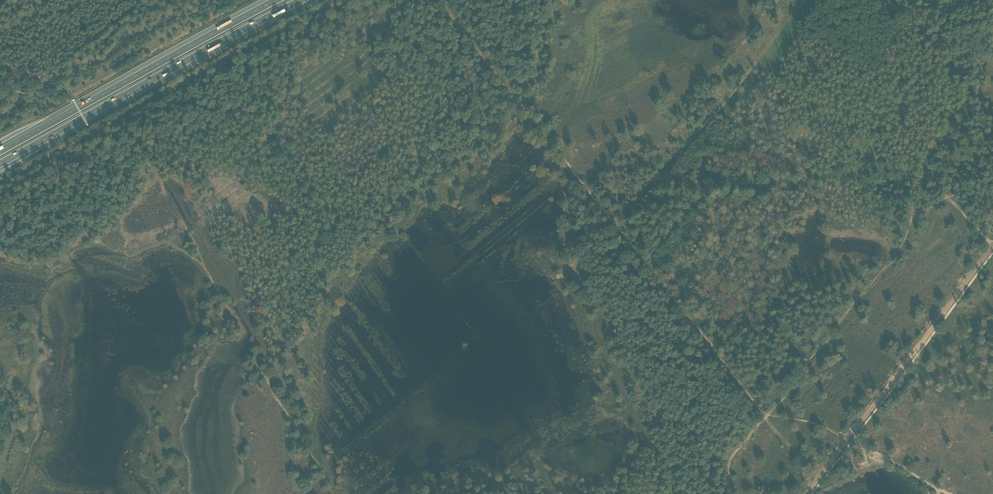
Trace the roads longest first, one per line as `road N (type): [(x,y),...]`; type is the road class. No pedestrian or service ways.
road 1 (track): [(969,90),(961,119),(927,156),(895,257),(765,418)]
road 2 (track): [(511,84),(469,139),(407,183),(332,260),(283,354),(259,368)]
road 3 (motorway): [(0,164),(301,0)]
road 4 (motorway): [(276,0),(0,151)]
road 5 (track): [(992,246),(806,493)]
road 6 (track): [(614,222),(803,0)]
road 7 (track): [(113,121),(329,0)]
road 8 (track): [(765,418),(614,222)]
road 9 (track): [(202,260),(156,245),(133,255),(26,262),(0,252)]
road 10 (track): [(614,222),(511,84)]
road 11 (track): [(202,260),(139,145),(113,121)]
road 12 (track): [(334,493),(259,368)]
road 13 (track): [(0,184),(113,121)]
road 14 (track): [(259,368),(202,260)]

